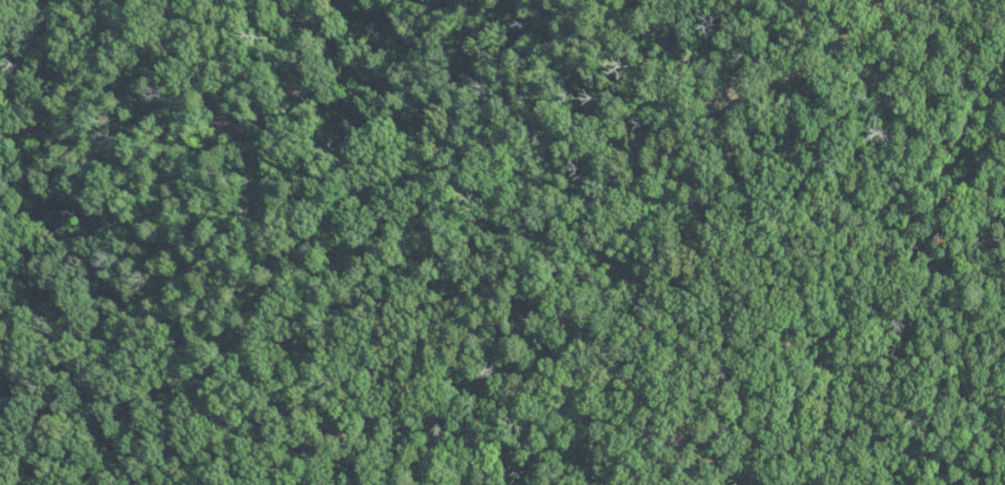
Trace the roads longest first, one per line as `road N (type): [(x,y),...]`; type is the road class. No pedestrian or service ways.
road 1 (residential): [(446,0),(421,44),(391,59),(343,48),(293,0)]
road 2 (residential): [(930,0),(830,49),(805,32),(792,0)]

